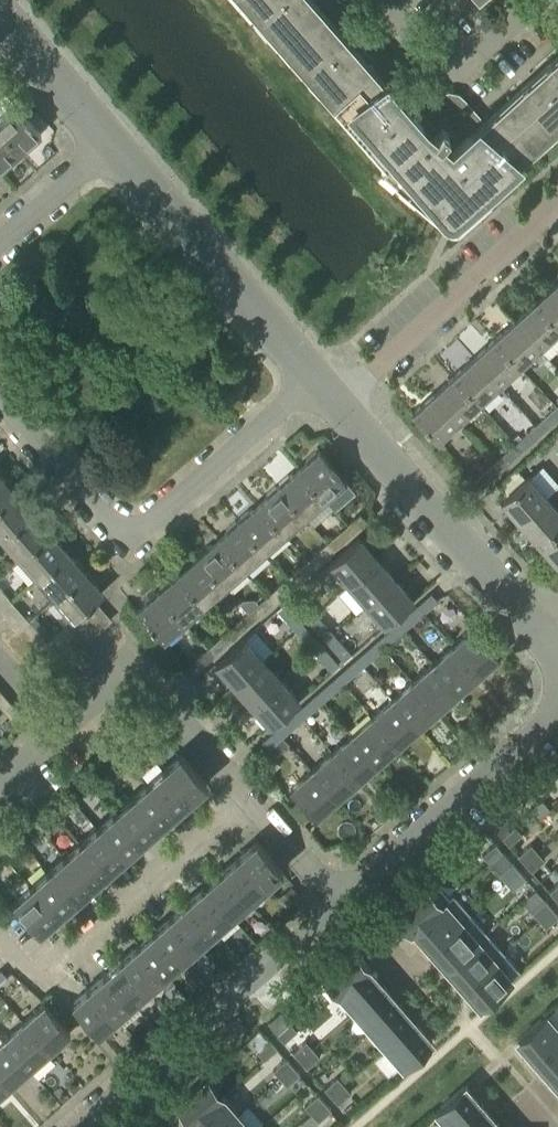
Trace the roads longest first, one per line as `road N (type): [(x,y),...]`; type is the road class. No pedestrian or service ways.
road 1 (residential): [(315,381),(133,540),(0,397)]
road 2 (residential): [(244,798),(131,669),(0,784)]
road 3 (tertiary): [(557,656),(335,404)]
road 4 (residential): [(340,907),(89,1126)]
road 5 (residential): [(0,942),(36,982),(244,798)]
road 6 (tertiary): [(315,381),(108,143)]
road 7 (residential): [(335,404),(557,205)]
road 8 (residential): [(557,714),(340,907)]
road 9 (residential): [(534,0),(464,61),(429,51),(385,0)]
road 10 (tertiary): [(108,143),(0,17)]
road 11 (residential): [(0,241),(108,143)]
road 12 (residential): [(340,907),(244,798)]

